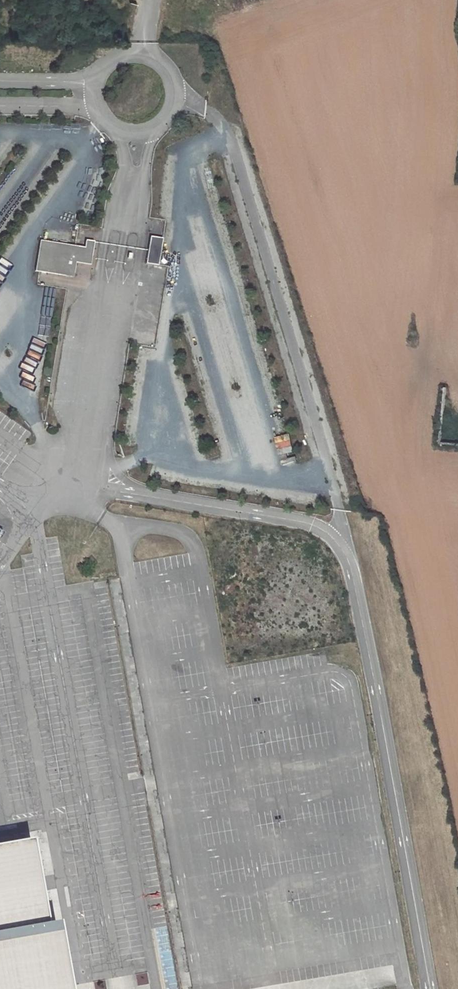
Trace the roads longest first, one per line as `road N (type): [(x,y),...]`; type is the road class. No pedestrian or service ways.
road 1 (tertiary): [(143,55),(118,57),(100,74),(95,97),(105,120),(126,131),(150,129),(168,115),(172,82)]

